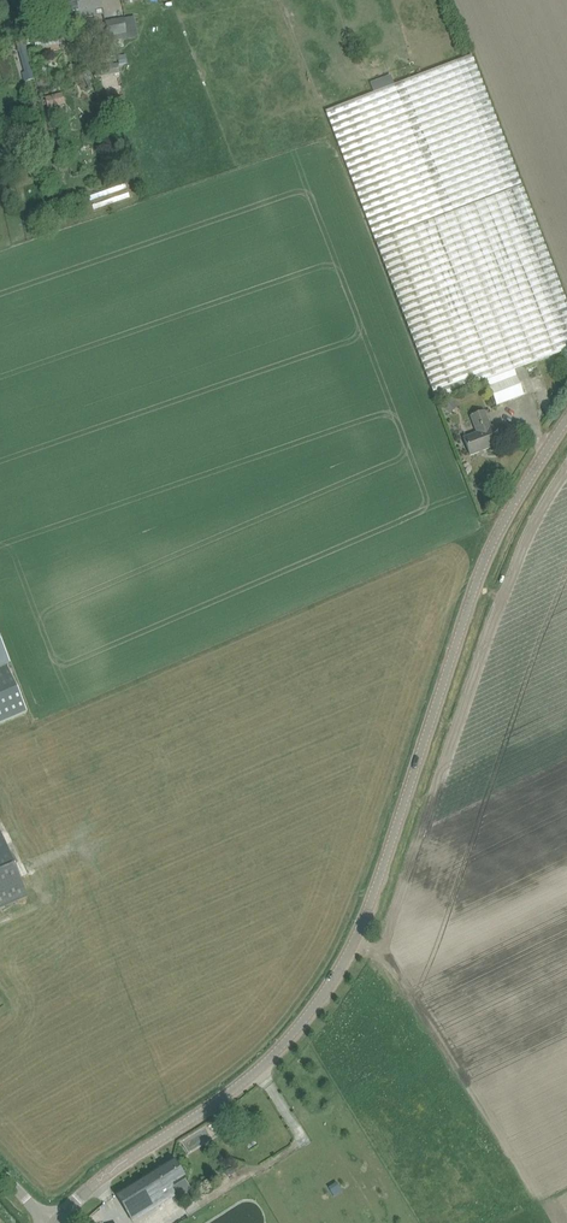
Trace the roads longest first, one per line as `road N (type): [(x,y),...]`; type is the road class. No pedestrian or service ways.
road 1 (tertiary): [(57,1222),(84,1190),(238,1086),(323,996),(365,918),(489,548),(566,420)]

